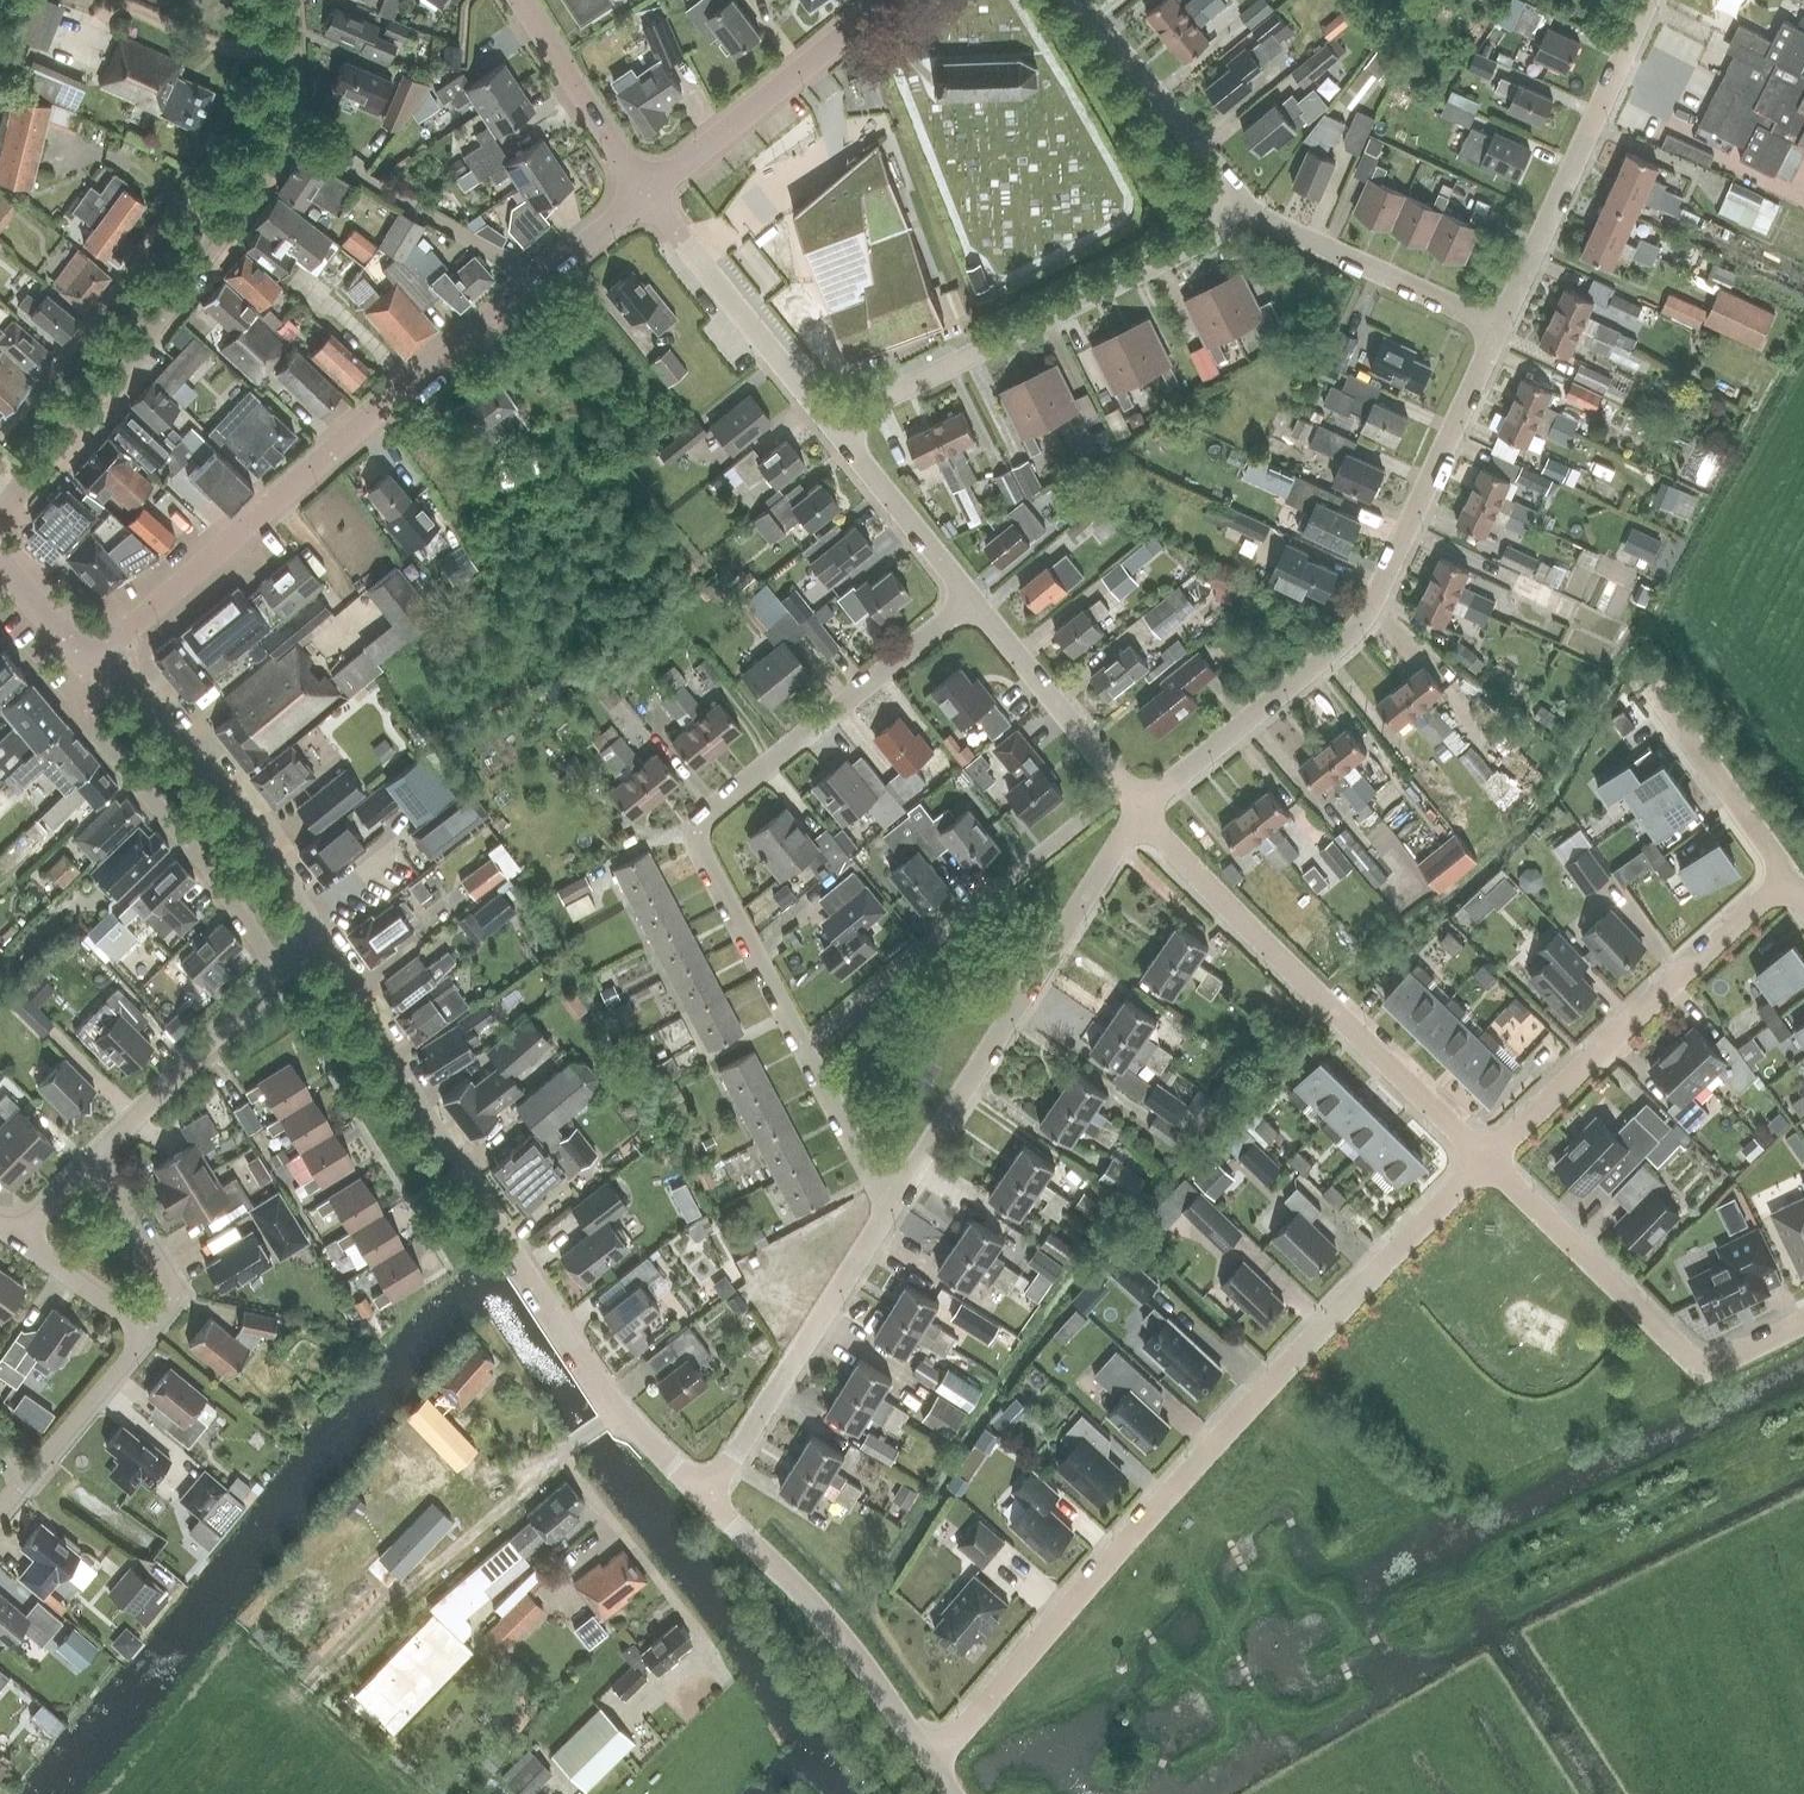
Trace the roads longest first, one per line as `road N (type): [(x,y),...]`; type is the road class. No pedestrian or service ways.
road 1 (residential): [(933,1762),(1477,1160)]
road 2 (unclassified): [(711,1494),(617,1411),(305,911)]
road 3 (unclassified): [(1144,809),(1385,609),(1502,328)]
road 4 (residential): [(810,1046),(700,849),(705,815),(972,600)]
road 5 (tertiary): [(107,650),(538,283)]
road 6 (residential): [(1477,1160),(1144,809)]
road 7 (unclassified): [(896,1212),(1144,809)]
road 8 (residential): [(832,425),(1220,232),(1249,210)]
road 9 (residential): [(1803,1323),(1709,1373),(1477,1160)]
road 10 (residential): [(1477,1160),(1781,873)]
road 11 (residential): [(810,1046),(1128,787)]
road 12 (unclassified): [(78,654),(63,690),(267,947)]
road 13 (unclassified): [(1502,328),(1658,0)]
road 14 (residential): [(0,511),(219,229)]
road 15 (residential): [(933,1762),(869,1670),(711,1494)]
road 16 (unclassified): [(711,1494),(896,1212)]
road 17 (unclassified): [(305,911),(261,837),(107,650)]
road 18 (tertiary): [(643,201),(887,0)]
road 19 (residential): [(538,283),(283,131)]
road 20 (residential): [(832,425),(643,201)]
road 21 (unclassified): [(95,1161),(232,1027),(270,976),(267,947)]
road 22 (unclassified): [(1249,210),(1502,328)]
road 23 (unclassified): [(1080,0),(1249,210)]
road 24 (residential): [(1128,787),(972,600)]
road 25 (tertiary): [(643,201),(519,0)]
road 26 (residential): [(0,1512),(149,1331)]
road 27 (residential): [(1638,692),(1781,873)]
road 28 (residential): [(972,600),(832,425)]
road 29 (unclassified): [(149,1331),(167,1307),(172,1278),(95,1161)]
road 30 (residential): [(896,1212),(810,1046)]
road 31 (residential): [(20,1239),(149,1331)]
road 32 (tertiary): [(538,283),(643,201)]
road 33 (residential): [(283,131),(294,99),(291,0)]
road 34 (tertiary): [(78,654),(0,559)]

